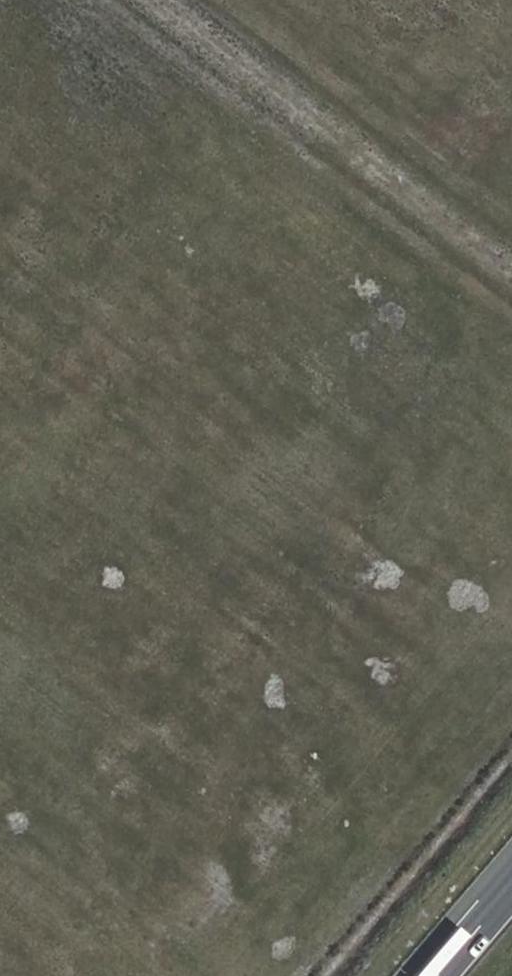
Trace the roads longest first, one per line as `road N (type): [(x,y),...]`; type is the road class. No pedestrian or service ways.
road 1 (track): [(511,248),(189,0)]
road 2 (motorway): [(511,885),(434,975)]

